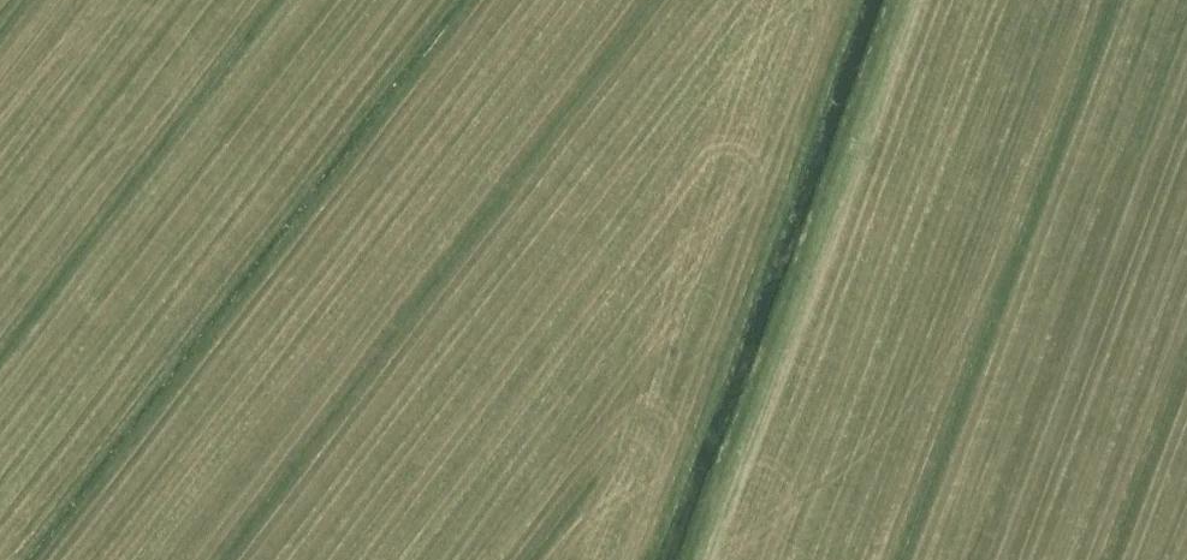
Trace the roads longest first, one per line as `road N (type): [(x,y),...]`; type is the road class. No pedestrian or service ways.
road 1 (track): [(703,559),(915,0)]

